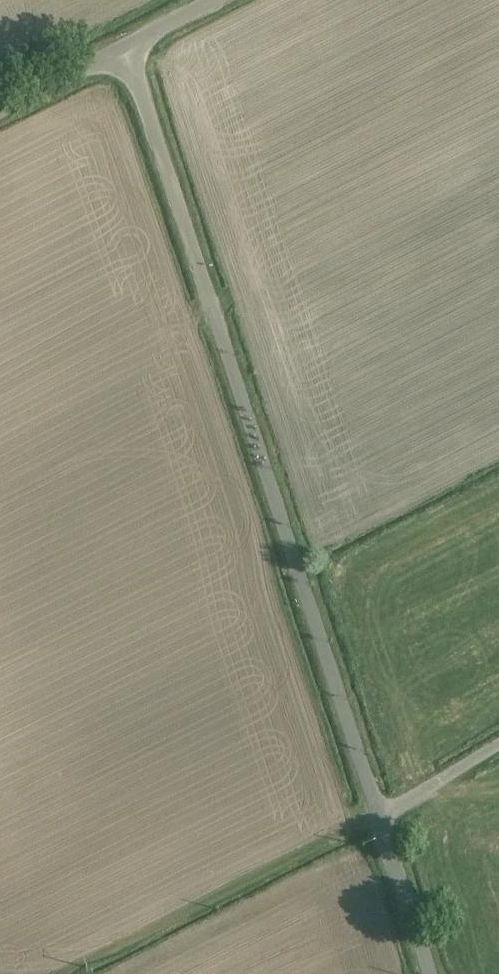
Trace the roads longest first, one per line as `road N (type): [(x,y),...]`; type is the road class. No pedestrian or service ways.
road 1 (unclassified): [(379,818),(125,45)]
road 2 (unclassified): [(431,973),(379,818)]
road 3 (unclassified): [(0,109),(125,45)]
road 4 (unclassified): [(379,818),(498,744)]

